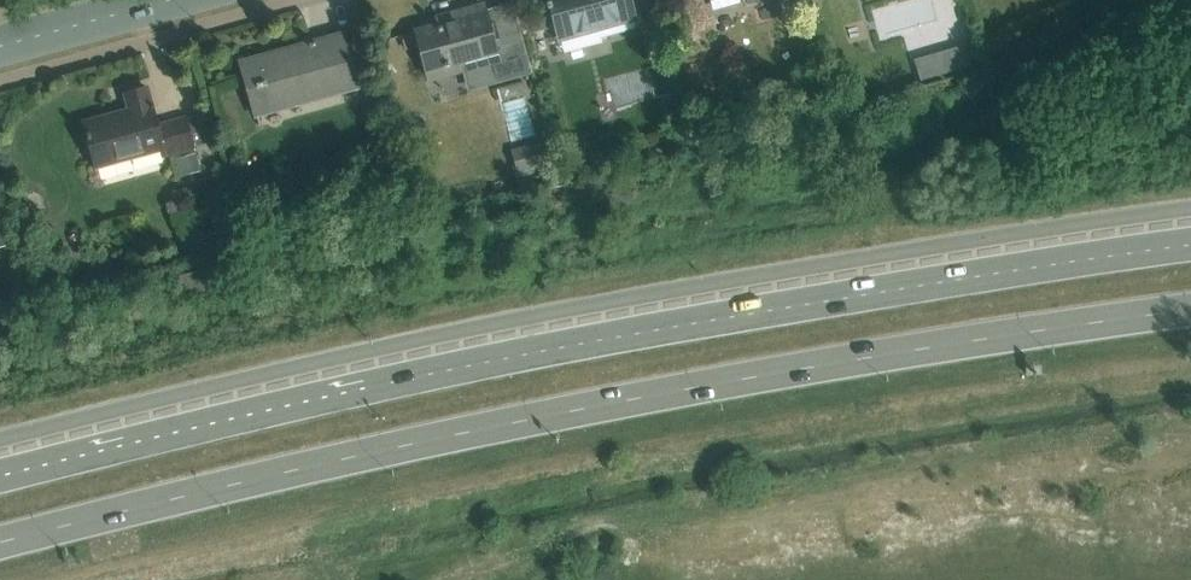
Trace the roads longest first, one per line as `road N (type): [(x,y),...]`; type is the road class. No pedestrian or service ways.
road 1 (primary): [(0,545),(488,425),(1190,308)]
road 2 (primary): [(1190,245),(466,364),(0,478)]
road 3 (tertiary): [(0,44),(161,0)]

